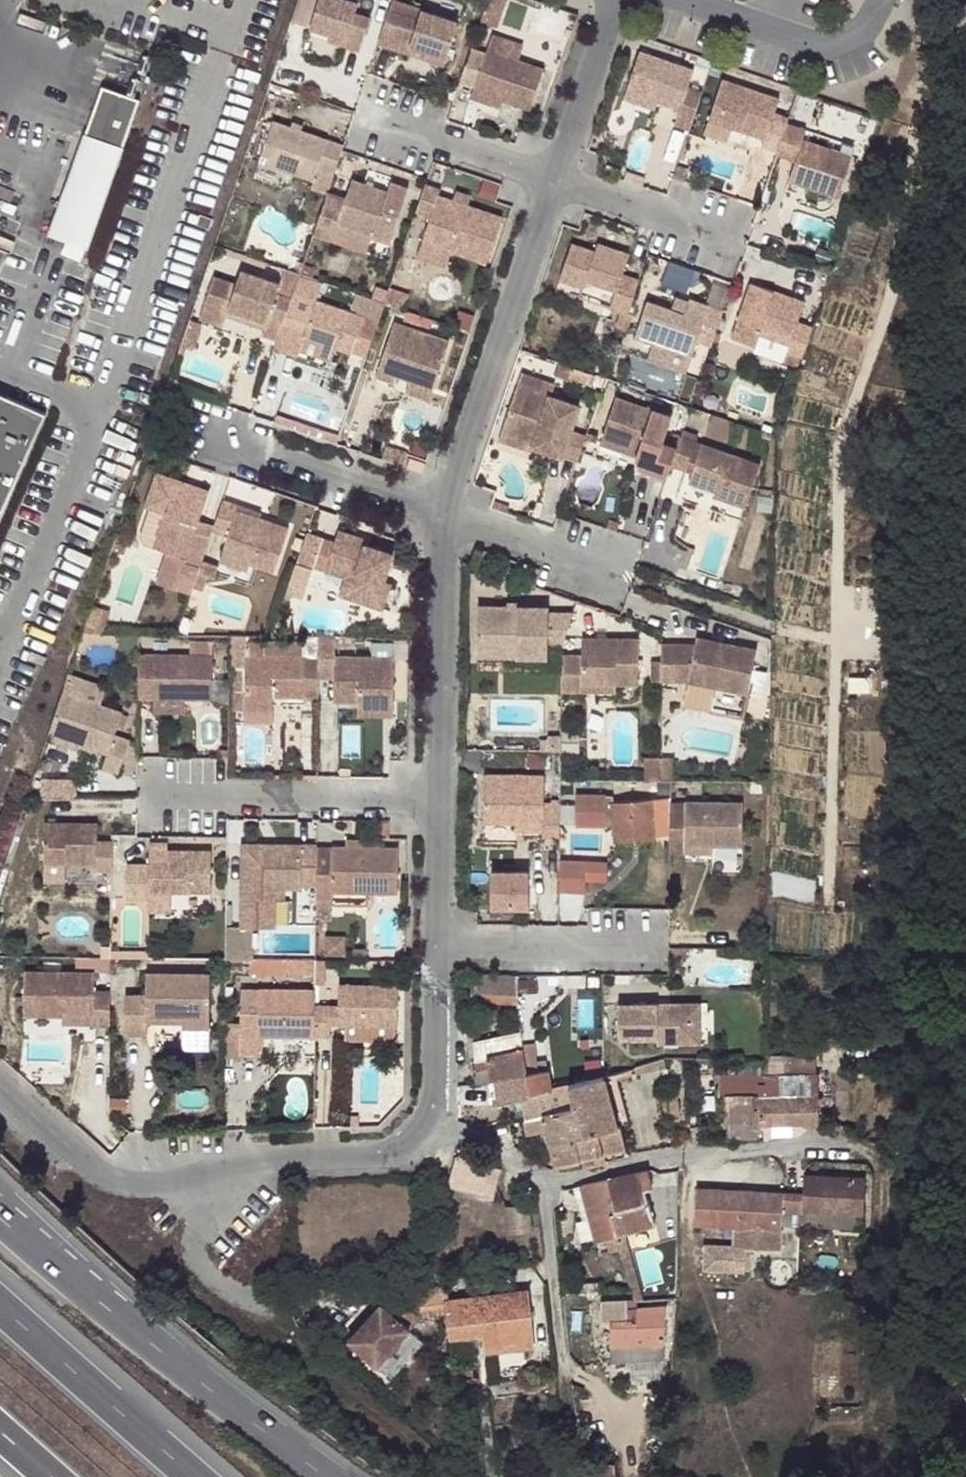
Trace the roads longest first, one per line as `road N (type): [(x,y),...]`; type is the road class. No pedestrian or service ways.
road 1 (residential): [(0,1086),(84,1165),(154,1184),(250,1159),(376,1152),(413,1130),(428,1106)]
road 2 (residential): [(431,504),(537,182)]
road 3 (residential): [(542,1178),(666,1156),(851,1149)]
road 4 (residential): [(424,793),(431,504)]
road 5 (residential): [(424,793),(137,795)]
road 6 (residential): [(431,504),(167,410)]
road 7 (motorway): [(200,1476),(0,1303)]
road 8 (primary): [(329,1476),(141,1333)]
road 9 (residential): [(425,929),(658,928)]
road 10 (residential): [(684,0),(812,43),(842,44),(863,34),(882,0)]
road 11 (residential): [(751,255),(537,182)]
road 12 (residential): [(637,575),(431,504)]
road 13 (primary): [(141,1333),(0,1192)]
road 14 (residential): [(537,182),(350,118)]
road 15 (residential): [(542,1178),(563,1371)]
road 16 (residential): [(537,182),(601,0)]
road 17 (primary): [(141,1333),(0,1214)]
road 18 (residential): [(428,1106),(425,929)]
road 19 (residential): [(425,929),(424,793)]
road 20 (residential): [(428,1106),(542,1178)]

